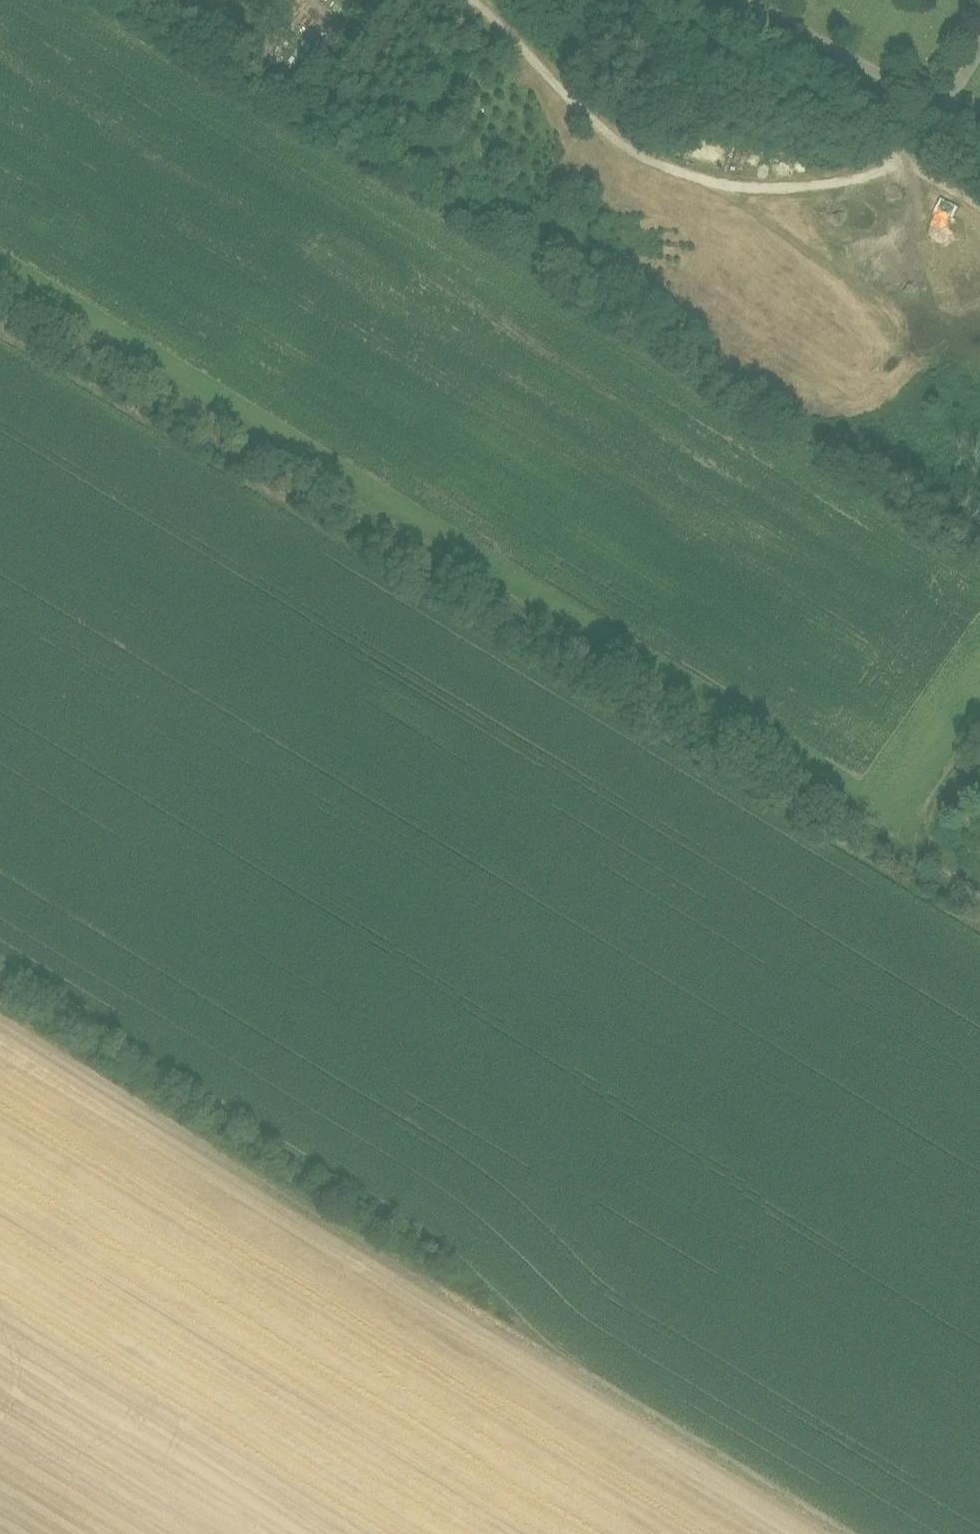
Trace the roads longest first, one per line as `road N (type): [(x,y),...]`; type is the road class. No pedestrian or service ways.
road 1 (track): [(477,0),(559,98),(669,168),(717,185),(829,189),(916,153),(948,107)]
road 2 (track): [(717,185),(876,296),(892,317)]

